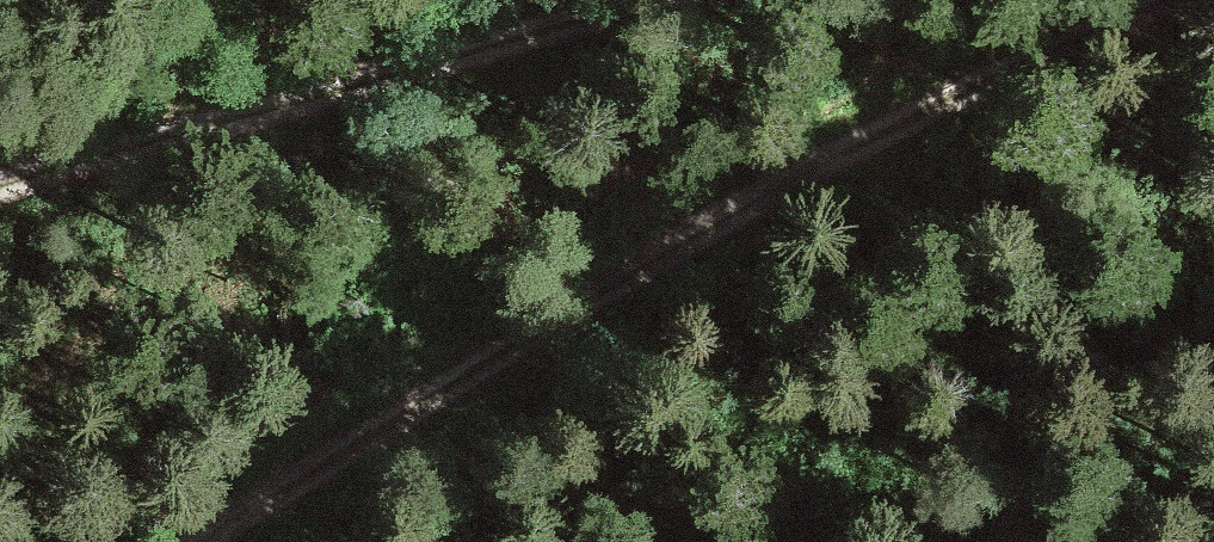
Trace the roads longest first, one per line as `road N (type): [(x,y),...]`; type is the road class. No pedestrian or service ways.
road 1 (track): [(229,541),(558,331),(1213,3)]
road 2 (track): [(688,0),(0,198)]

